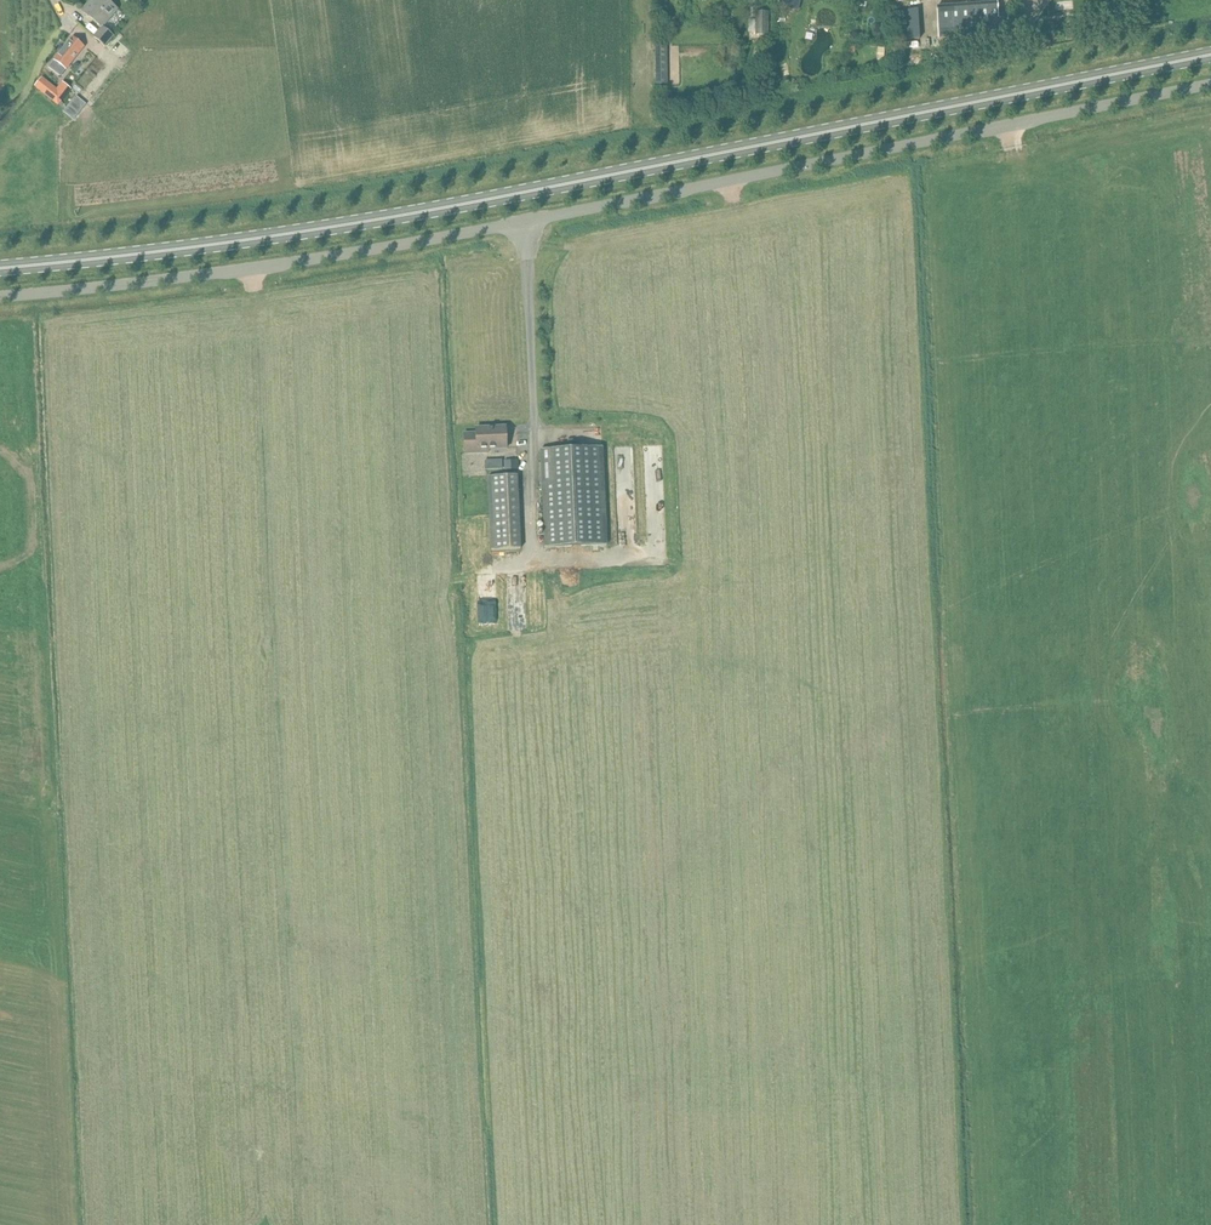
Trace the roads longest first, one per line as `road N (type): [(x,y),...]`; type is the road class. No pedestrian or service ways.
road 1 (primary): [(0,271),(310,233),(1210,54)]
road 2 (unclassified): [(0,297),(164,281),(463,235),(1210,84)]

